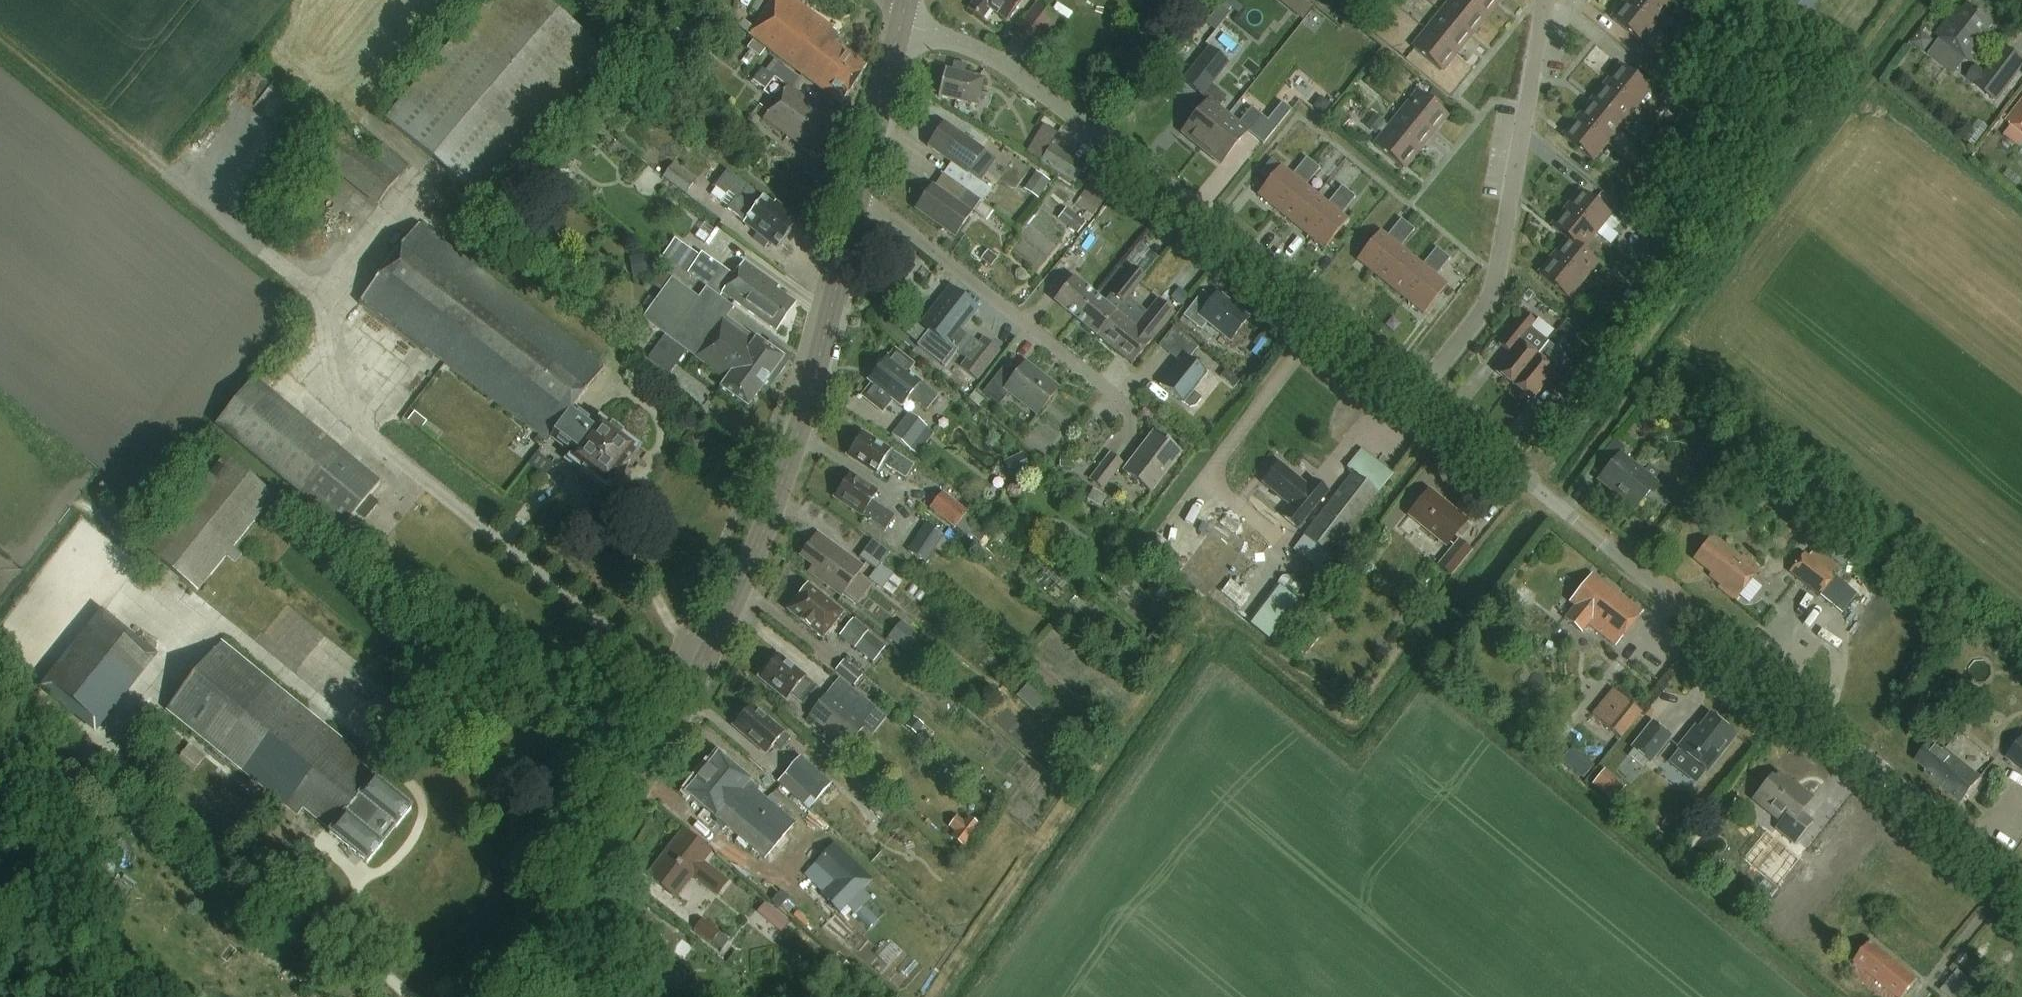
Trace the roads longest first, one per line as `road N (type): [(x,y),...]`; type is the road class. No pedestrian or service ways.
road 1 (secondary): [(519,996),(691,696),(764,534),(860,198)]
road 2 (unclassified): [(2021,881),(1420,391)]
road 3 (unclassified): [(1420,391),(992,58),(903,15)]
road 4 (residential): [(1420,391),(1497,288),(1545,0)]
road 5 (residential): [(1117,394),(860,198)]
road 6 (secondary): [(860,198),(903,15)]

